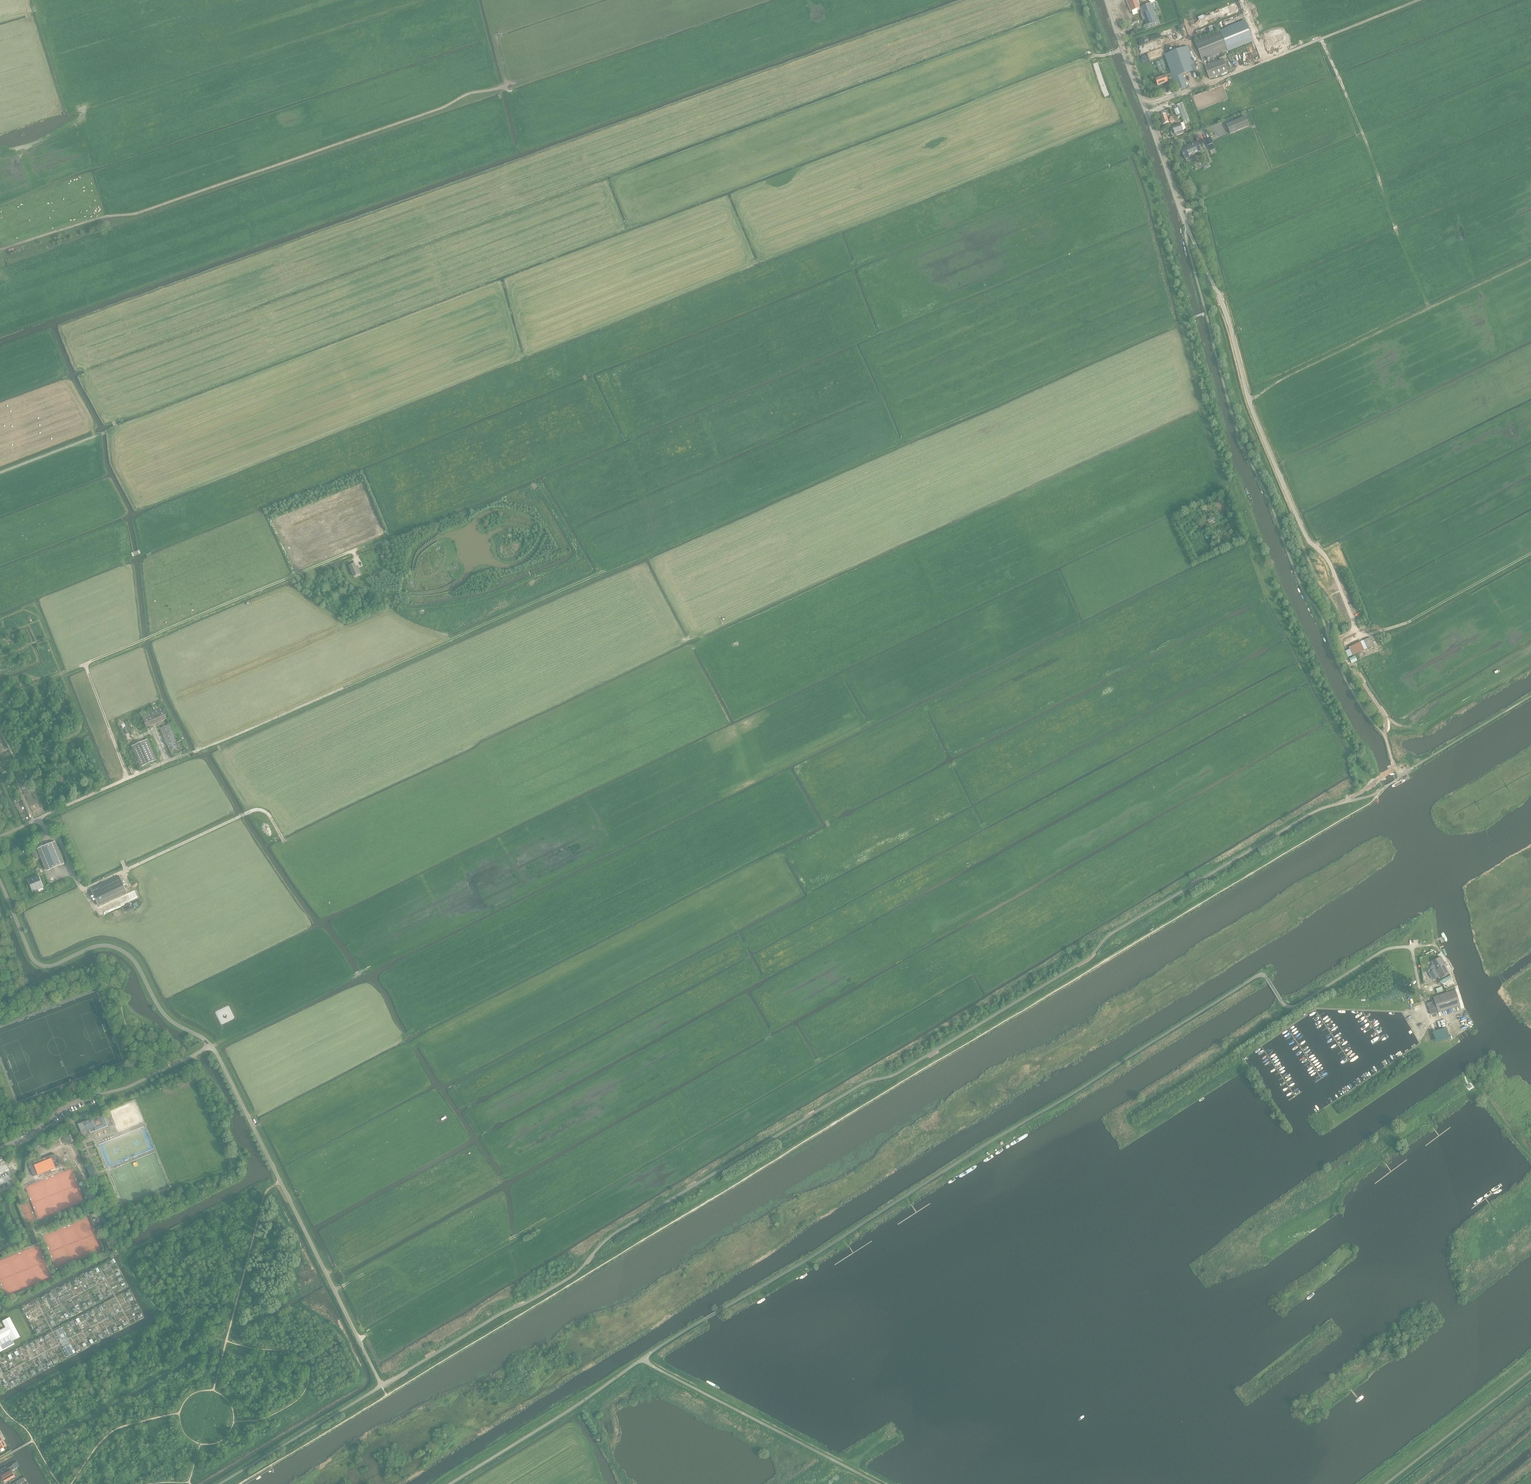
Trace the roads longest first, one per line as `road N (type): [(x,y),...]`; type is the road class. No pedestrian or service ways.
road 1 (unclassified): [(1326,558),(1309,542),(1248,402),(1224,308),(1180,210),(1106,0)]
road 2 (track): [(0,699),(389,535)]
road 3 (unclassified): [(363,1348),(212,1046)]
road 4 (track): [(1248,402),(1530,260)]
road 5 (unclassified): [(212,1046),(166,1016),(125,951),(99,946),(55,967),(34,962),(0,883)]
road 6 (unclassified): [(0,1151),(68,1104),(128,1087),(212,1046)]
road 7 (track): [(1360,638),(1421,617),(1530,554)]
road 8 (track): [(284,842),(267,814),(253,811),(128,869)]
road 9 (track): [(212,1046),(367,970)]
road 10 (track): [(128,778),(85,664)]

